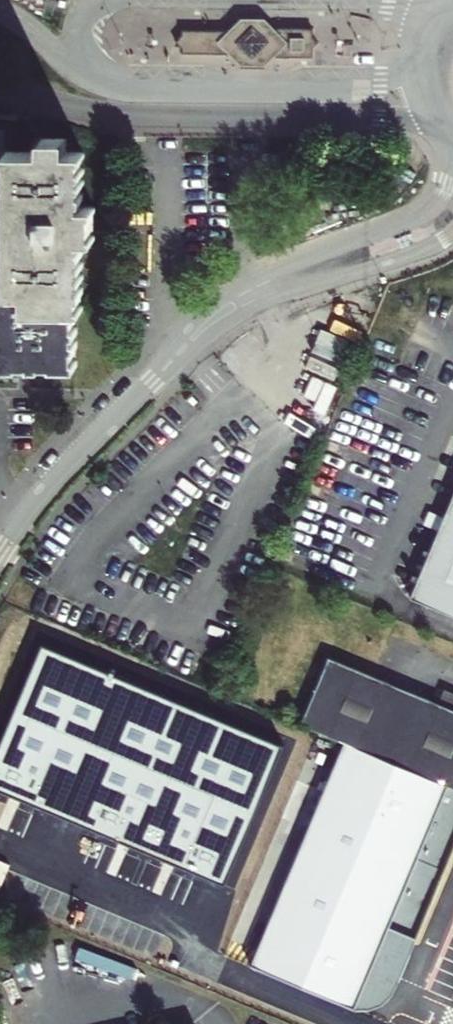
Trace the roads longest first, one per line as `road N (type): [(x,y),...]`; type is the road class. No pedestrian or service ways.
road 1 (residential): [(452,207),(223,322),(157,377)]
road 2 (residential): [(0,557),(39,499),(157,377)]

